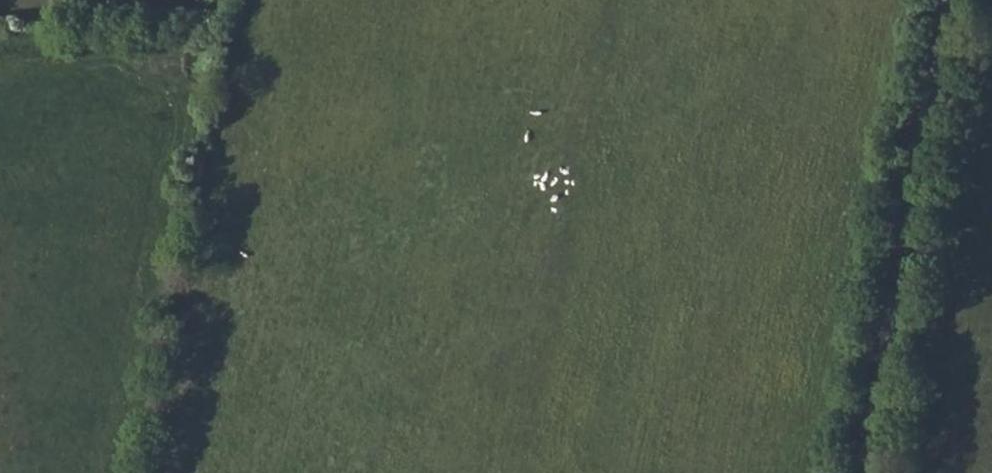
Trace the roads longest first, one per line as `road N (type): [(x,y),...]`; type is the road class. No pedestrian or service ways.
road 1 (track): [(864,472),(955,0)]

